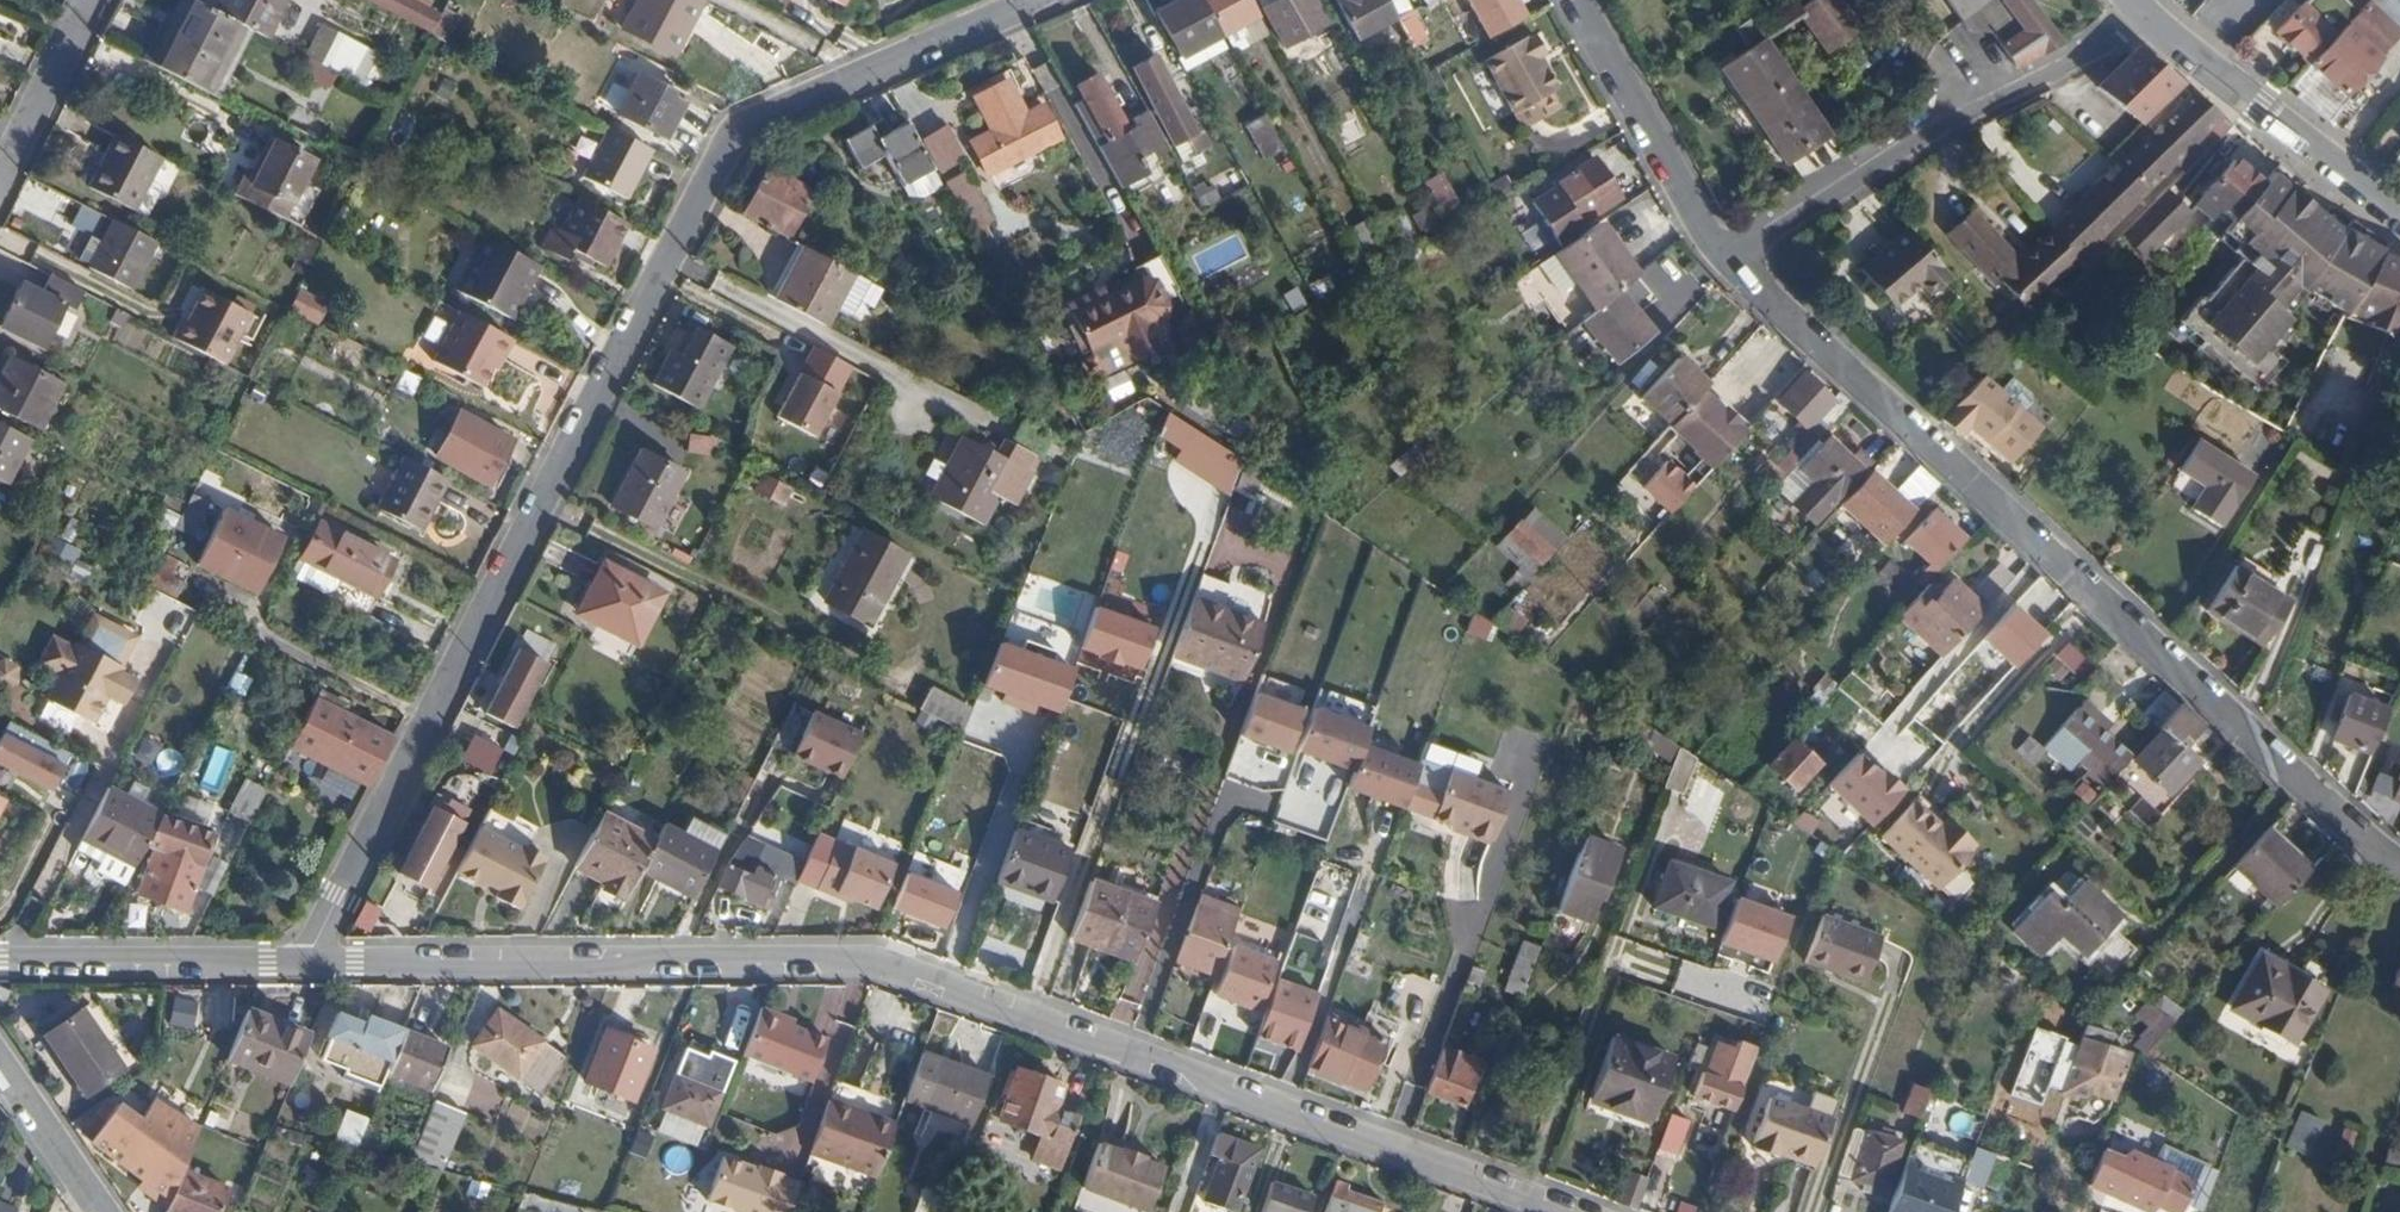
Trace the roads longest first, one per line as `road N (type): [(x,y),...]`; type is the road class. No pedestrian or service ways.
road 1 (residential): [(1574,1211),(869,961),(311,962)]
road 2 (residential): [(311,962),(733,127),(1033,0)]
road 3 (residential): [(1722,255),(2399,867)]
road 4 (residential): [(1722,255),(1891,154),(2077,61),(2117,33),(2137,5)]
road 5 (residential): [(2399,213),(2137,5)]
road 6 (residential): [(311,962),(0,961)]
road 7 (residential): [(1577,0),(1722,255)]
road 8 (residential): [(0,162),(84,0)]
road 9 (residential): [(105,1211),(0,1062)]

